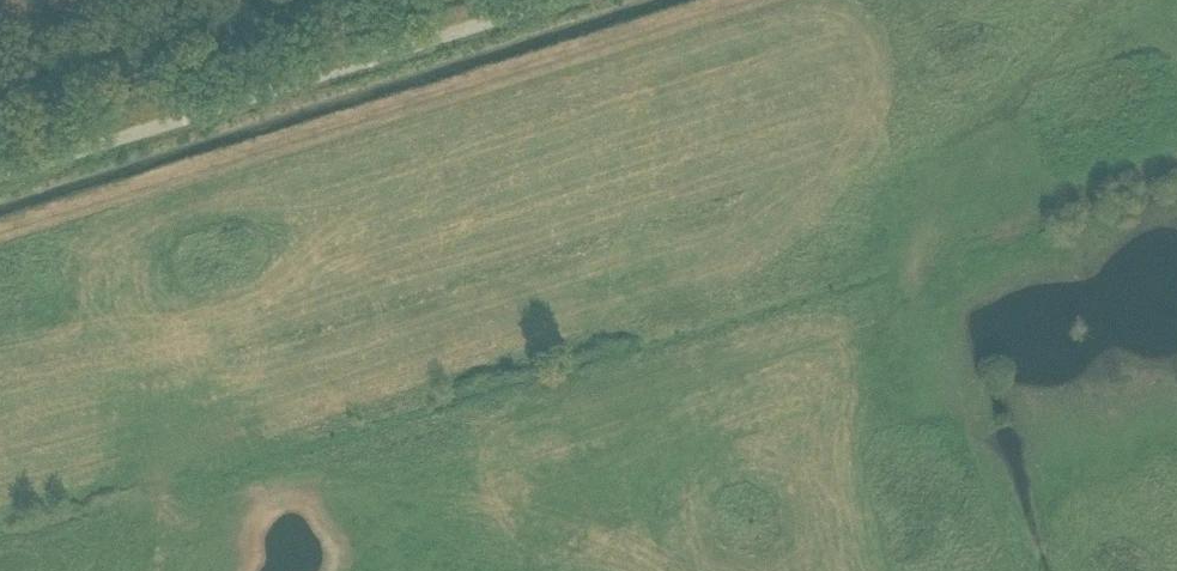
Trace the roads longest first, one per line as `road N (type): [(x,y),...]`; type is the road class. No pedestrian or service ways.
road 1 (secondary): [(0,114),(379,0)]

